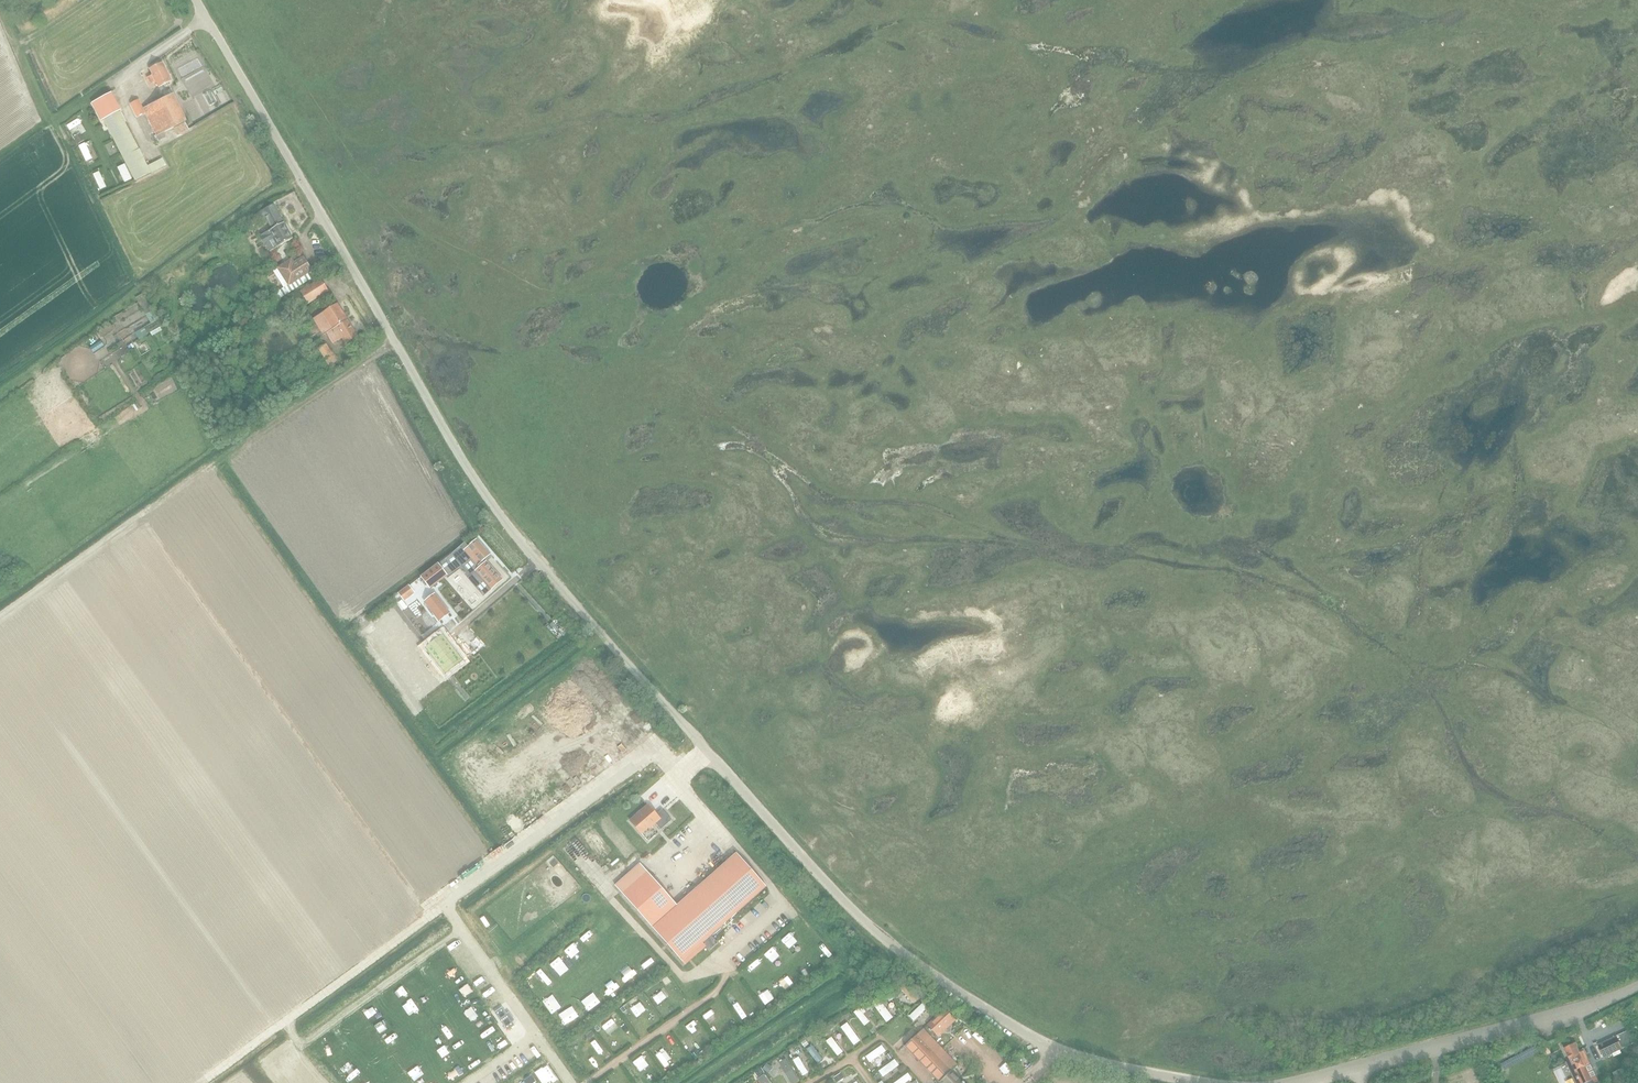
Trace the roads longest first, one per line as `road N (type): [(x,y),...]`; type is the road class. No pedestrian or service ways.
road 1 (unclassified): [(1206,1082),(1054,1050),(897,950),(854,910),(523,547),(443,427),(197,0)]
road 2 (unclassified): [(1357,1067),(1637,986)]

